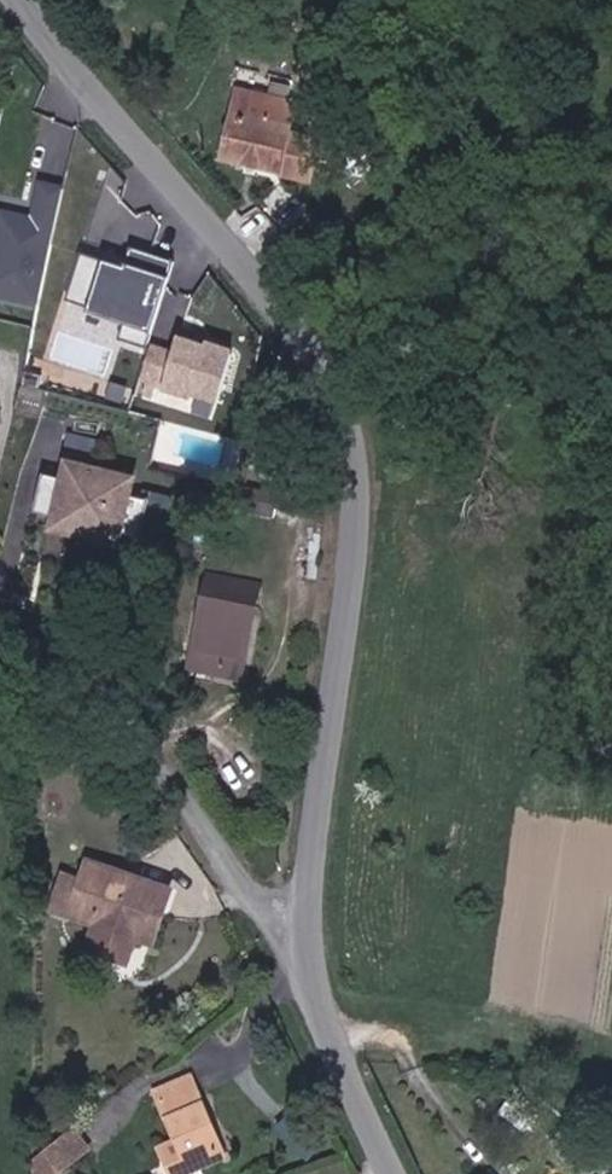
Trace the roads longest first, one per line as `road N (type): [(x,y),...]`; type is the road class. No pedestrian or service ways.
road 1 (tertiary): [(32,0),(258,261),(324,352),(361,437),(363,555),(318,877),(316,956)]
road 2 (unclassified): [(316,956),(228,866),(174,772),(101,679),(0,616)]
road 3 (tertiary): [(316,956),(328,1015),(395,1173)]

